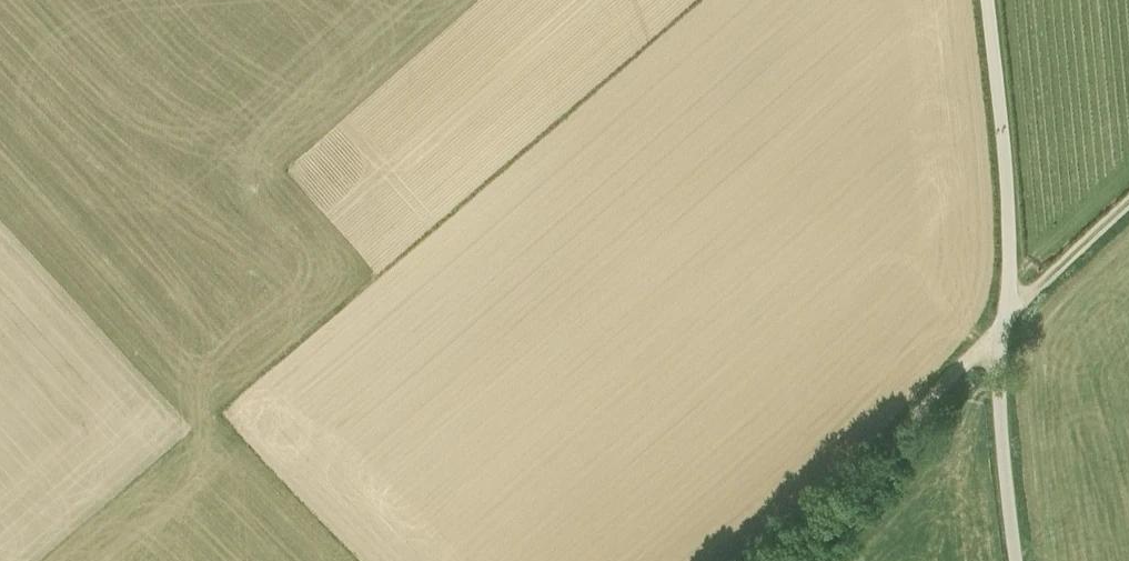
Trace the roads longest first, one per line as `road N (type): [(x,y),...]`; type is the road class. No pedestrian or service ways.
road 1 (unclassified): [(1016,560),(999,376),(1009,296),(1007,195),(987,0)]
road 2 (track): [(1128,204),(990,334),(873,468),(770,560)]

